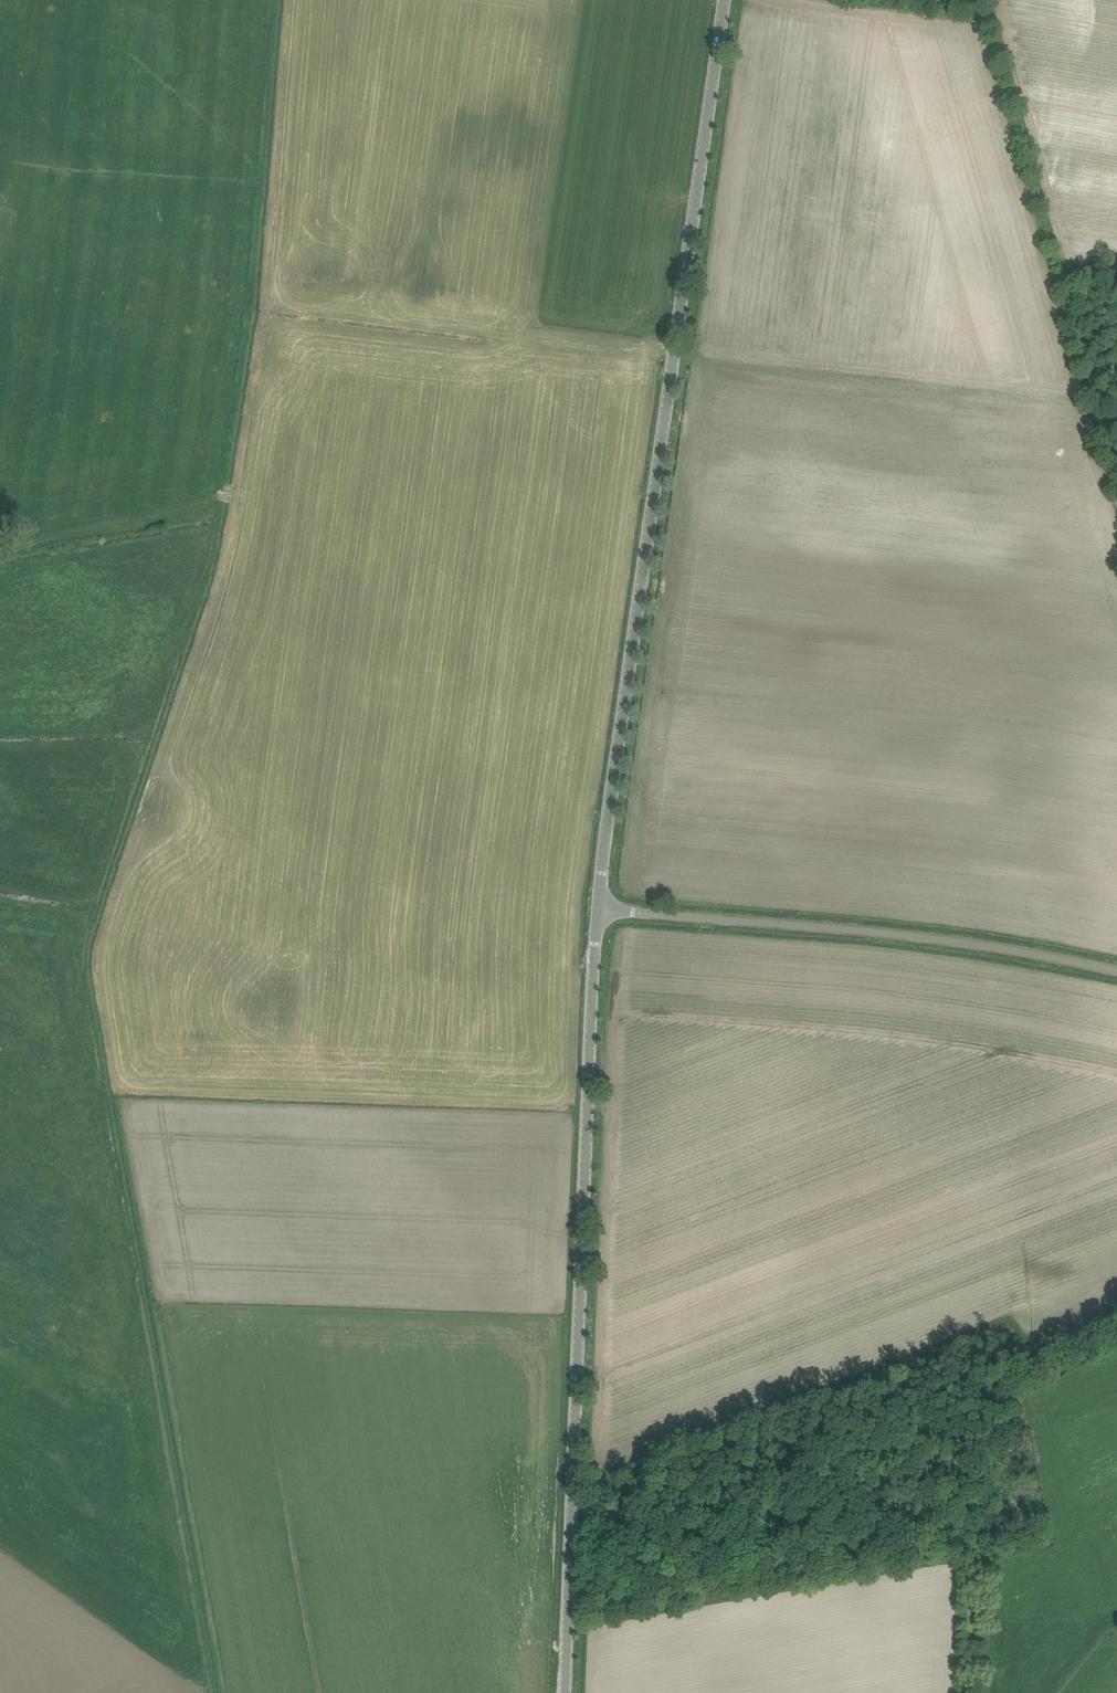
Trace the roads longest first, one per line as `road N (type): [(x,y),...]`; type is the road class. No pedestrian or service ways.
road 1 (unclassified): [(599,908),(724,0)]
road 2 (unclassified): [(566,1692),(599,908)]
road 3 (unclassified): [(1116,971),(900,933),(599,908)]

